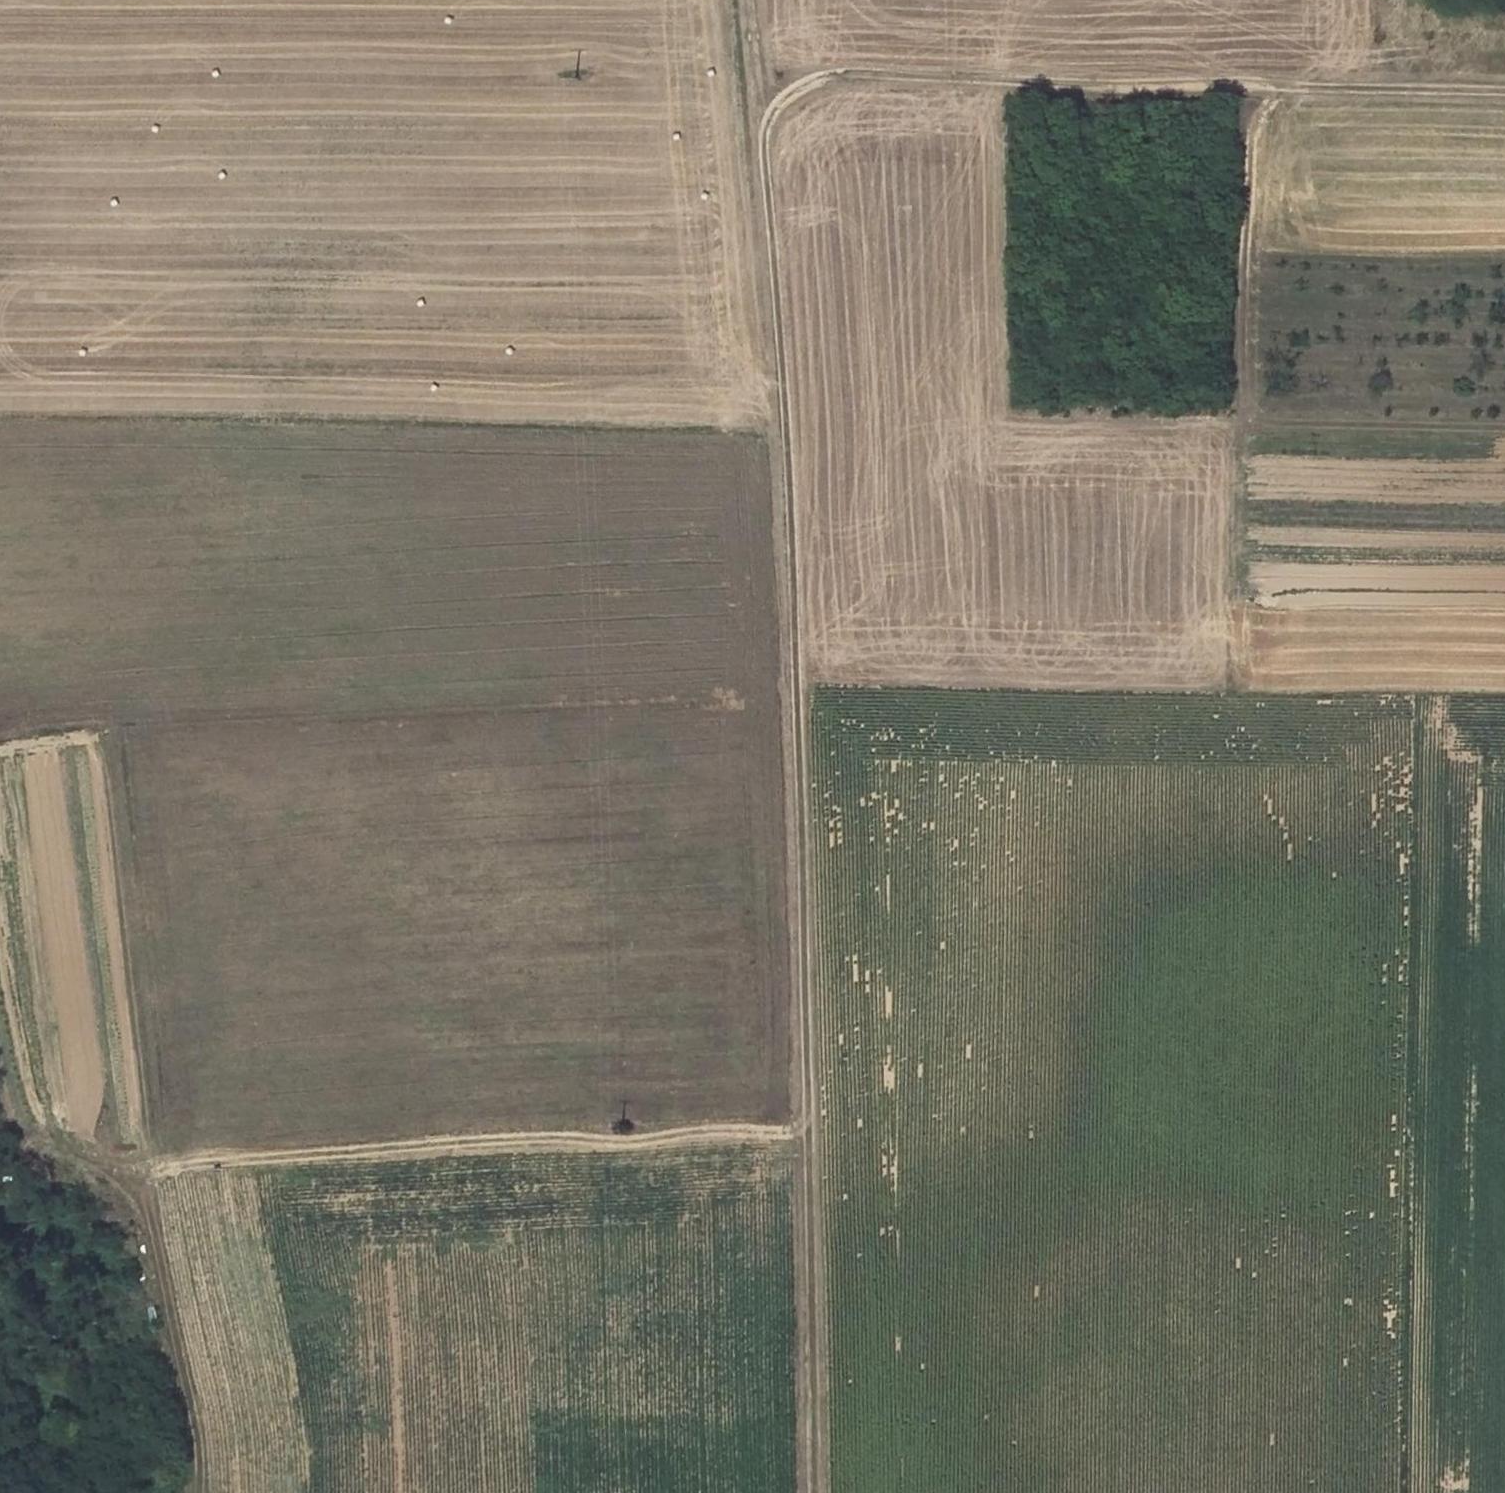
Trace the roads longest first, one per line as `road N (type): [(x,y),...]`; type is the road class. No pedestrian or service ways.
road 1 (track): [(820,1492),(792,540),(769,113)]
road 2 (track): [(199,1492),(188,1391),(146,1176),(165,1165),(468,1142),(810,1131)]
road 3 (track): [(1504,92),(816,75),(769,113)]

